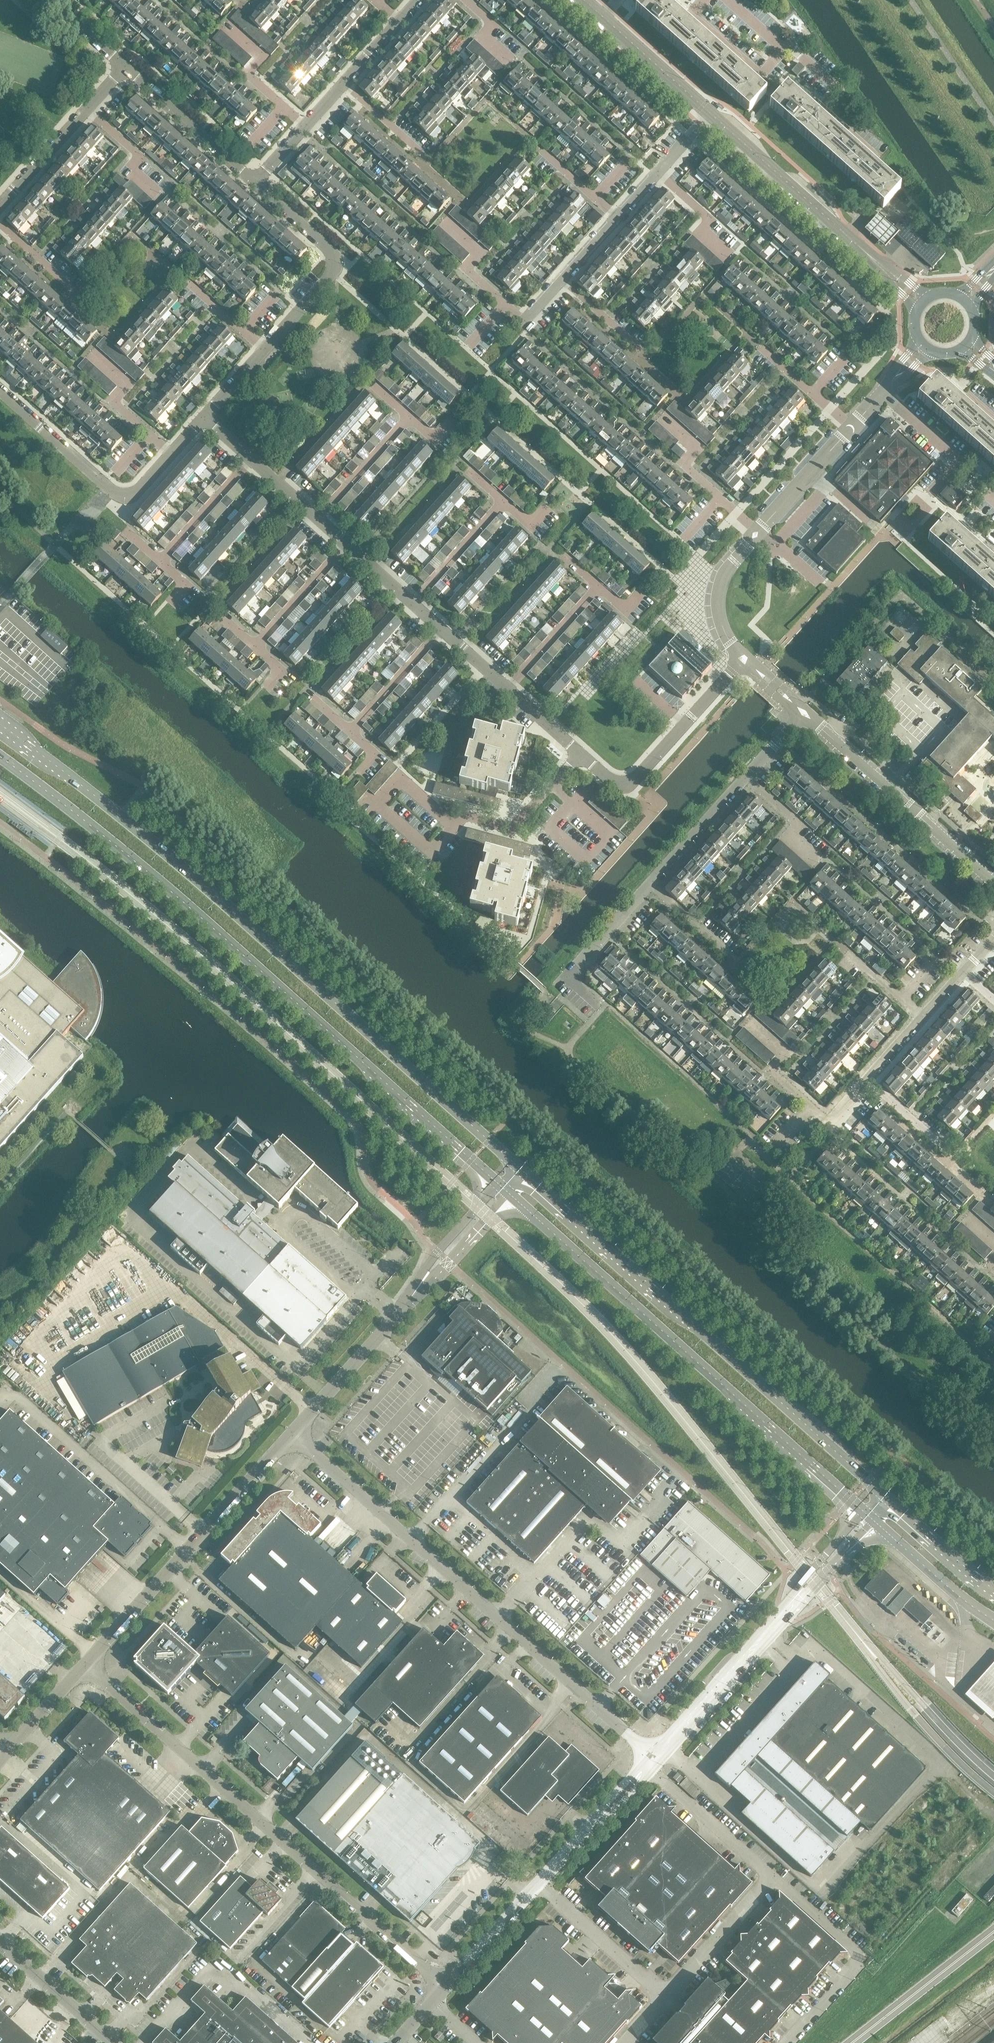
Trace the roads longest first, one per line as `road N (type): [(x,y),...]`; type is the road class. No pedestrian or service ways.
road 1 (secondary): [(522,1170),(157,846),(0,723)]
road 2 (secondary): [(0,758),(168,891),(504,1189)]
road 3 (residential): [(582,755),(204,418)]
road 4 (secondary): [(886,1497),(522,1170)]
road 5 (unclassified): [(654,1756),(292,1434)]
road 6 (unclassified): [(445,1987),(84,1664)]
road 7 (secondary): [(504,1189),(864,1513)]
road 8 (residential): [(889,387),(723,575),(717,622),(744,659)]
road 9 (unclassified): [(292,1434),(504,1189)]
road 10 (residential): [(257,185),(329,249),(332,274),(204,418)]
road 11 (unclassified): [(84,1664),(292,1434)]
road 12 (residential): [(204,418),(141,490),(116,496),(0,390)]
road 13 (residential): [(803,712),(993,882)]
road 14 (residential): [(875,159),(823,108),(838,89),(729,0)]
road 15 (unclassified): [(785,2042),(863,1957),(774,1877)]
road 16 (unclassified): [(306,2042),(216,1962),(143,2042)]
road 17 (residential): [(744,659),(632,782),(610,780),(582,755)]
road 18 (residential): [(562,280),(710,114)]
road 19 (tertiary): [(871,256),(710,114)]
road 20 (unclassified): [(654,1756),(792,1606)]
road 21 (residential): [(751,1024),(785,1055),(773,1070),(831,1123),(866,1082)]
road 22 (residential): [(0,207),(124,67)]
road 23 (residential): [(124,67),(257,185)]
road 24 (secondary): [(855,2042),(993,1932)]
road 25 (unclassified): [(666,1996),(538,1882)]
road 26 (residential): [(599,1008),(566,978),(651,884)]
road 27 (unclassified): [(774,1877),(646,1765)]
road 28 (unclassified): [(666,1996),(774,1877)]
road 29 (unclassified): [(538,1882),(646,1765)]
road 30 (secondary): [(873,1521),(993,1619)]
road 31 (unclassified): [(112,2042),(0,1943)]
road 32 (residential): [(465,814),(513,827),(582,755)]
road 33 (tertiary): [(710,114),(603,17)]
road 34 (secondary): [(993,1591),(886,1497)]
road 35 (residential): [(651,884),(745,778)]
road 36 (unclassified): [(445,1987),(538,1882)]
road 37 (residential): [(257,185),(346,84)]
road 38 (residential): [(745,778),(802,830),(795,839),(821,864)]

